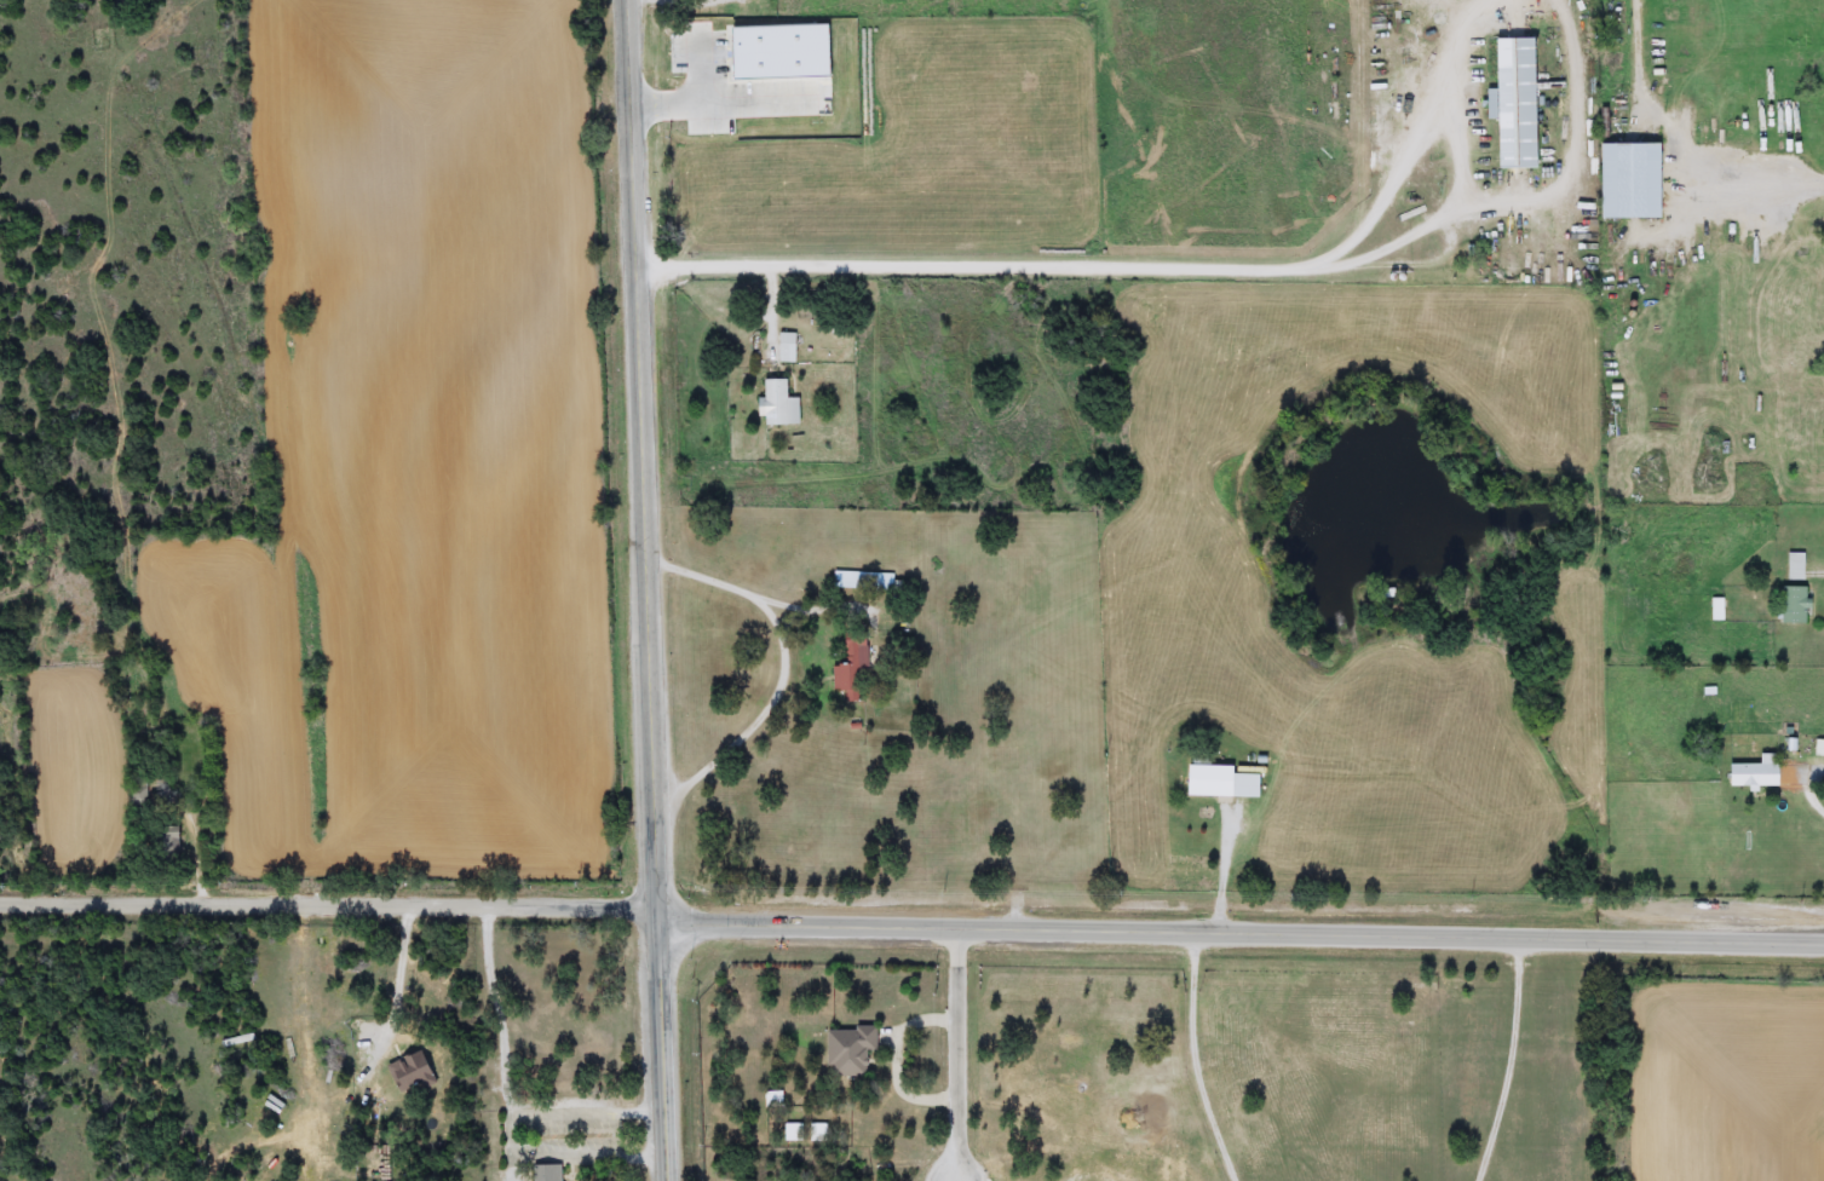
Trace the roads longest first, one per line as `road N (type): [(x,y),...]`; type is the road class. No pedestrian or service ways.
road 1 (trunk): [(632,0),(670,1180)]
road 2 (secondary): [(1823,933),(661,920)]
road 3 (residential): [(0,895),(662,903)]
road 4 (residential): [(961,924),(959,1175)]

